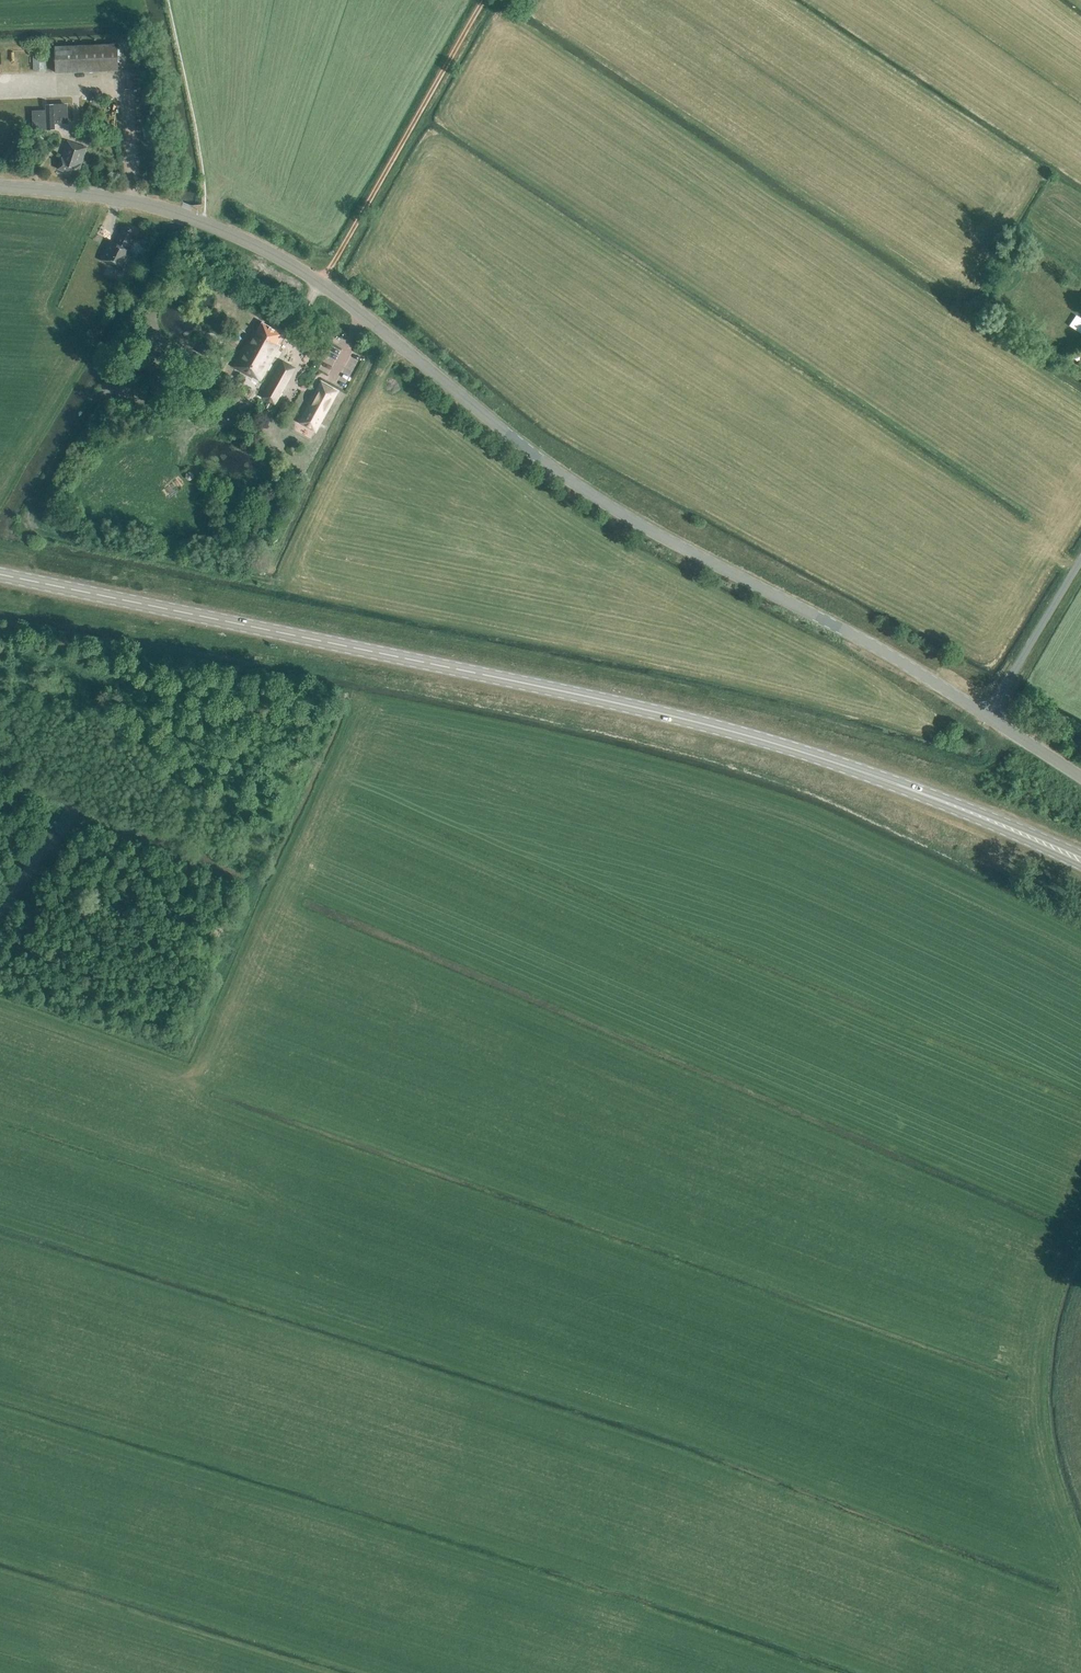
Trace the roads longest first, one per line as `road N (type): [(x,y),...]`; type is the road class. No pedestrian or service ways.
road 1 (secondary): [(962,809),(808,754),(637,708),(0,575)]
road 2 (unclassified): [(993,720),(587,493),(319,282),(172,212)]
road 3 (unclassified): [(993,720),(1080,566)]
road 4 (unclassified): [(0,187),(130,199),(172,212)]
road 5 (secondary): [(962,809),(1080,866)]
road 6 (secondary): [(1080,854),(962,809)]

